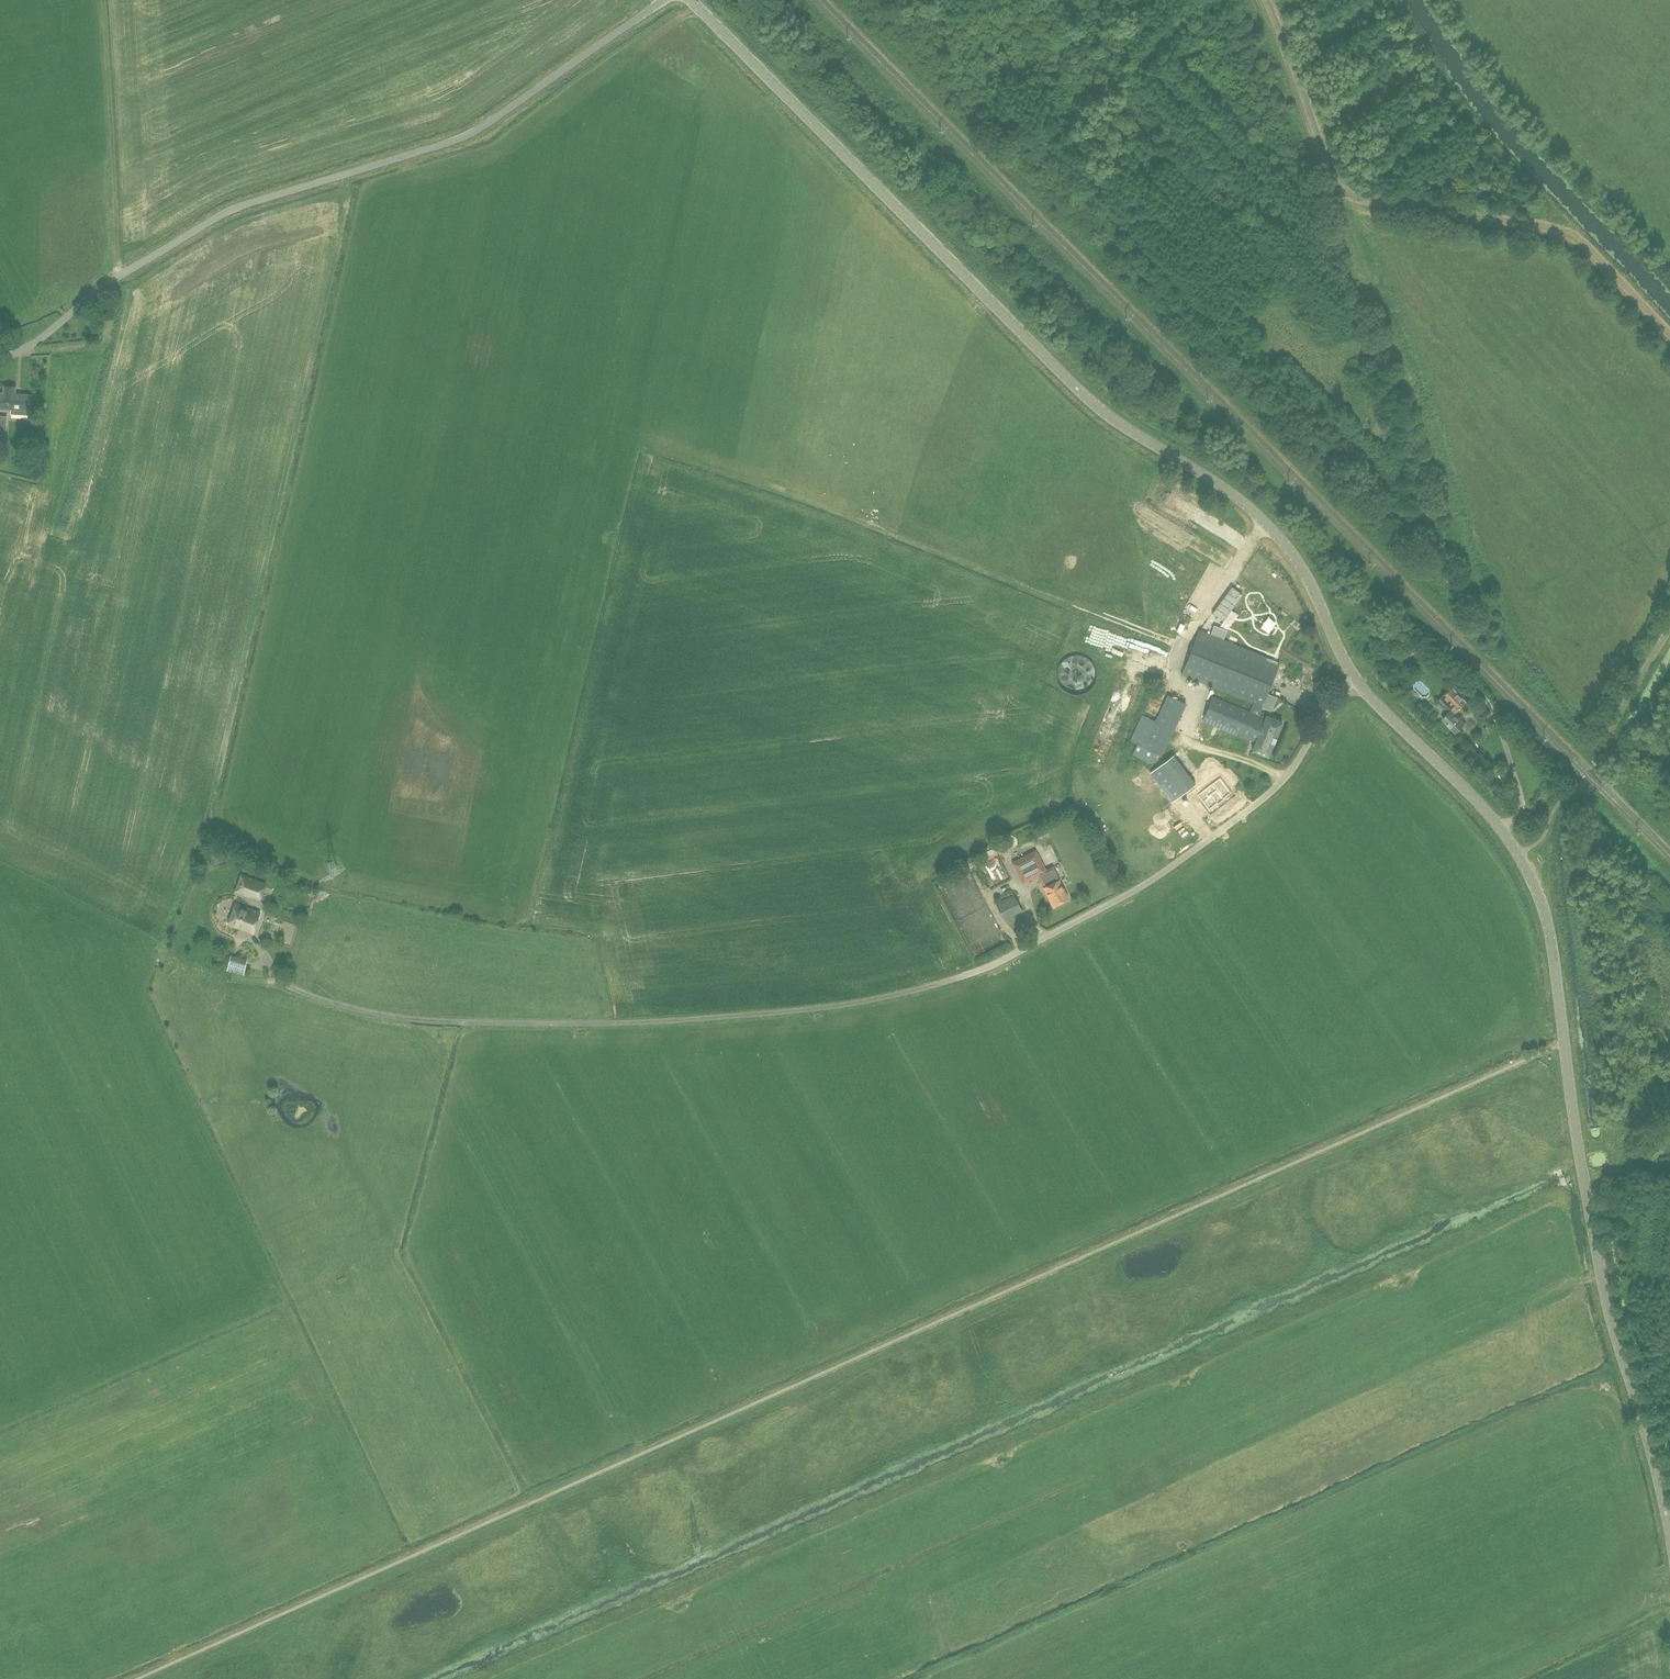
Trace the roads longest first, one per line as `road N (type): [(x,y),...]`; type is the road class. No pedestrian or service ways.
road 1 (tertiary): [(1669,1533),(1602,1279),(1552,942),(1541,899),(1510,842),(1353,677),(1306,575),(1269,526),(1085,394),(691,0)]

